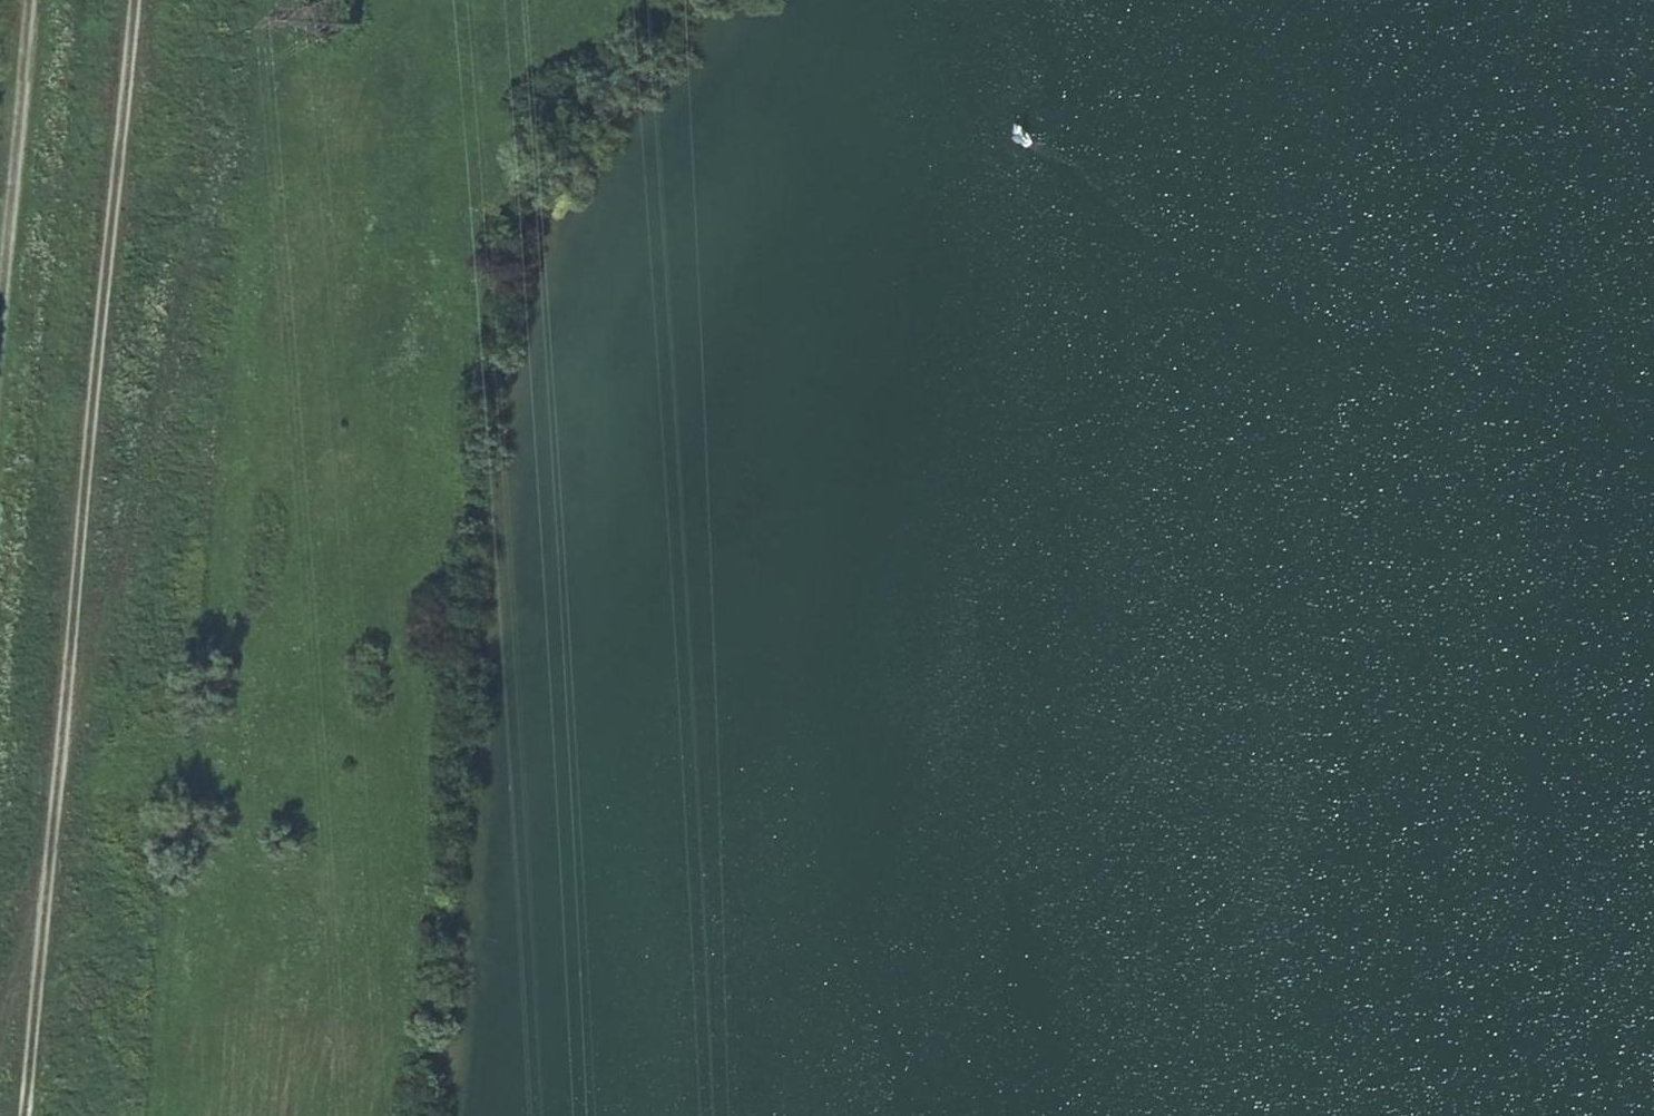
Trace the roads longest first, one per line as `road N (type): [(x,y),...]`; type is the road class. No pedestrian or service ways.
road 1 (track): [(36,1115),(143,0)]
road 2 (unclassified): [(0,218),(22,0)]

